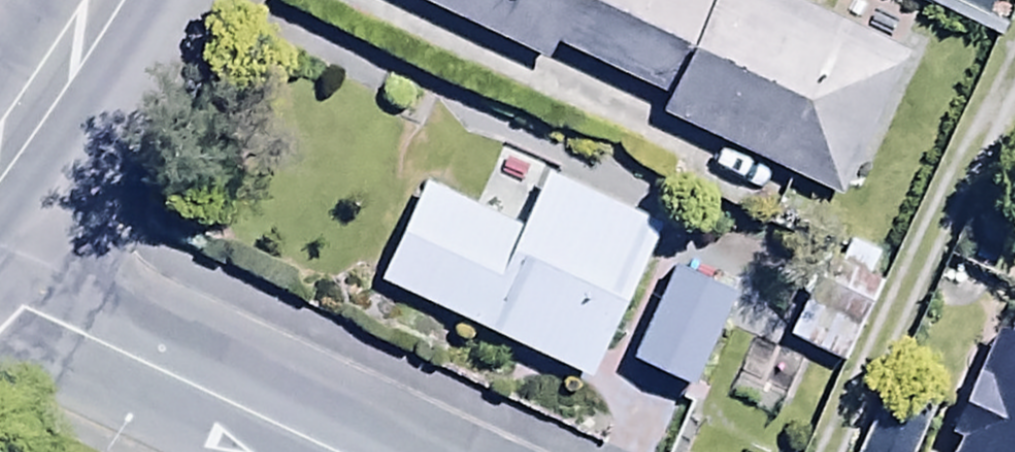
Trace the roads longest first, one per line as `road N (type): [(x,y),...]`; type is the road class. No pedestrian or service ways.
road 1 (unclassified): [(0,294),(347,451)]
road 2 (secondary): [(106,0),(0,155)]

